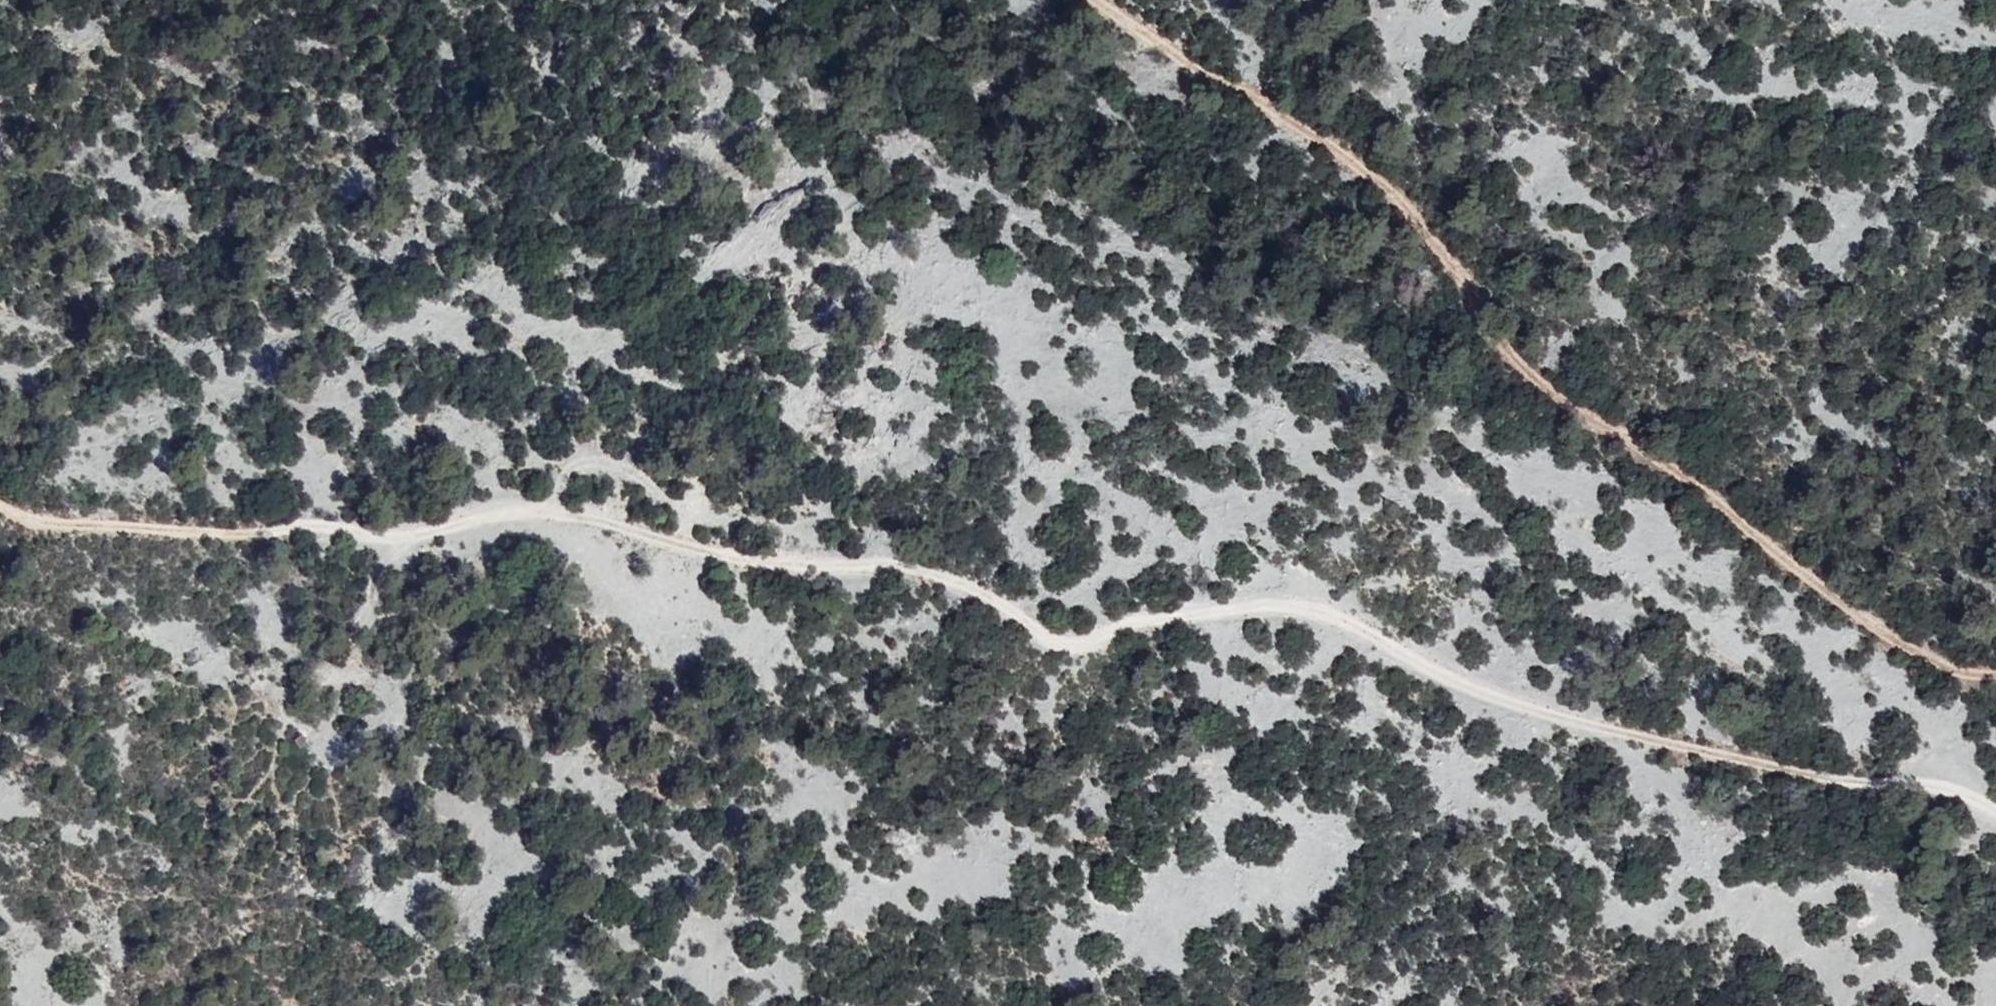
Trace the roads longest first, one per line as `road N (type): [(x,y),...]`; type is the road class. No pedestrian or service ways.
road 1 (track): [(1995,678),(1977,679),(1918,651),(1804,574),(1725,504),(1600,433),(1530,369),(1486,299),(1374,185),(1295,122),(1187,71),(1100,0)]

